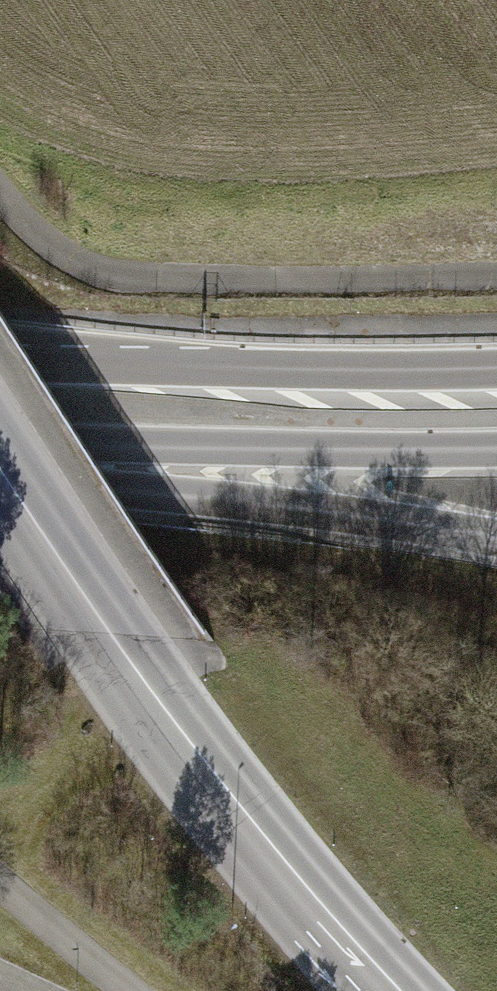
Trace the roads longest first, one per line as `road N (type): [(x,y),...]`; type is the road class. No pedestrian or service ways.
road 1 (primary): [(0,466),(309,907),(383,990)]
road 2 (primary): [(0,475),(496,539)]
road 3 (motorway): [(496,370),(254,369),(0,353)]
road 4 (motorway): [(0,453),(496,448)]

